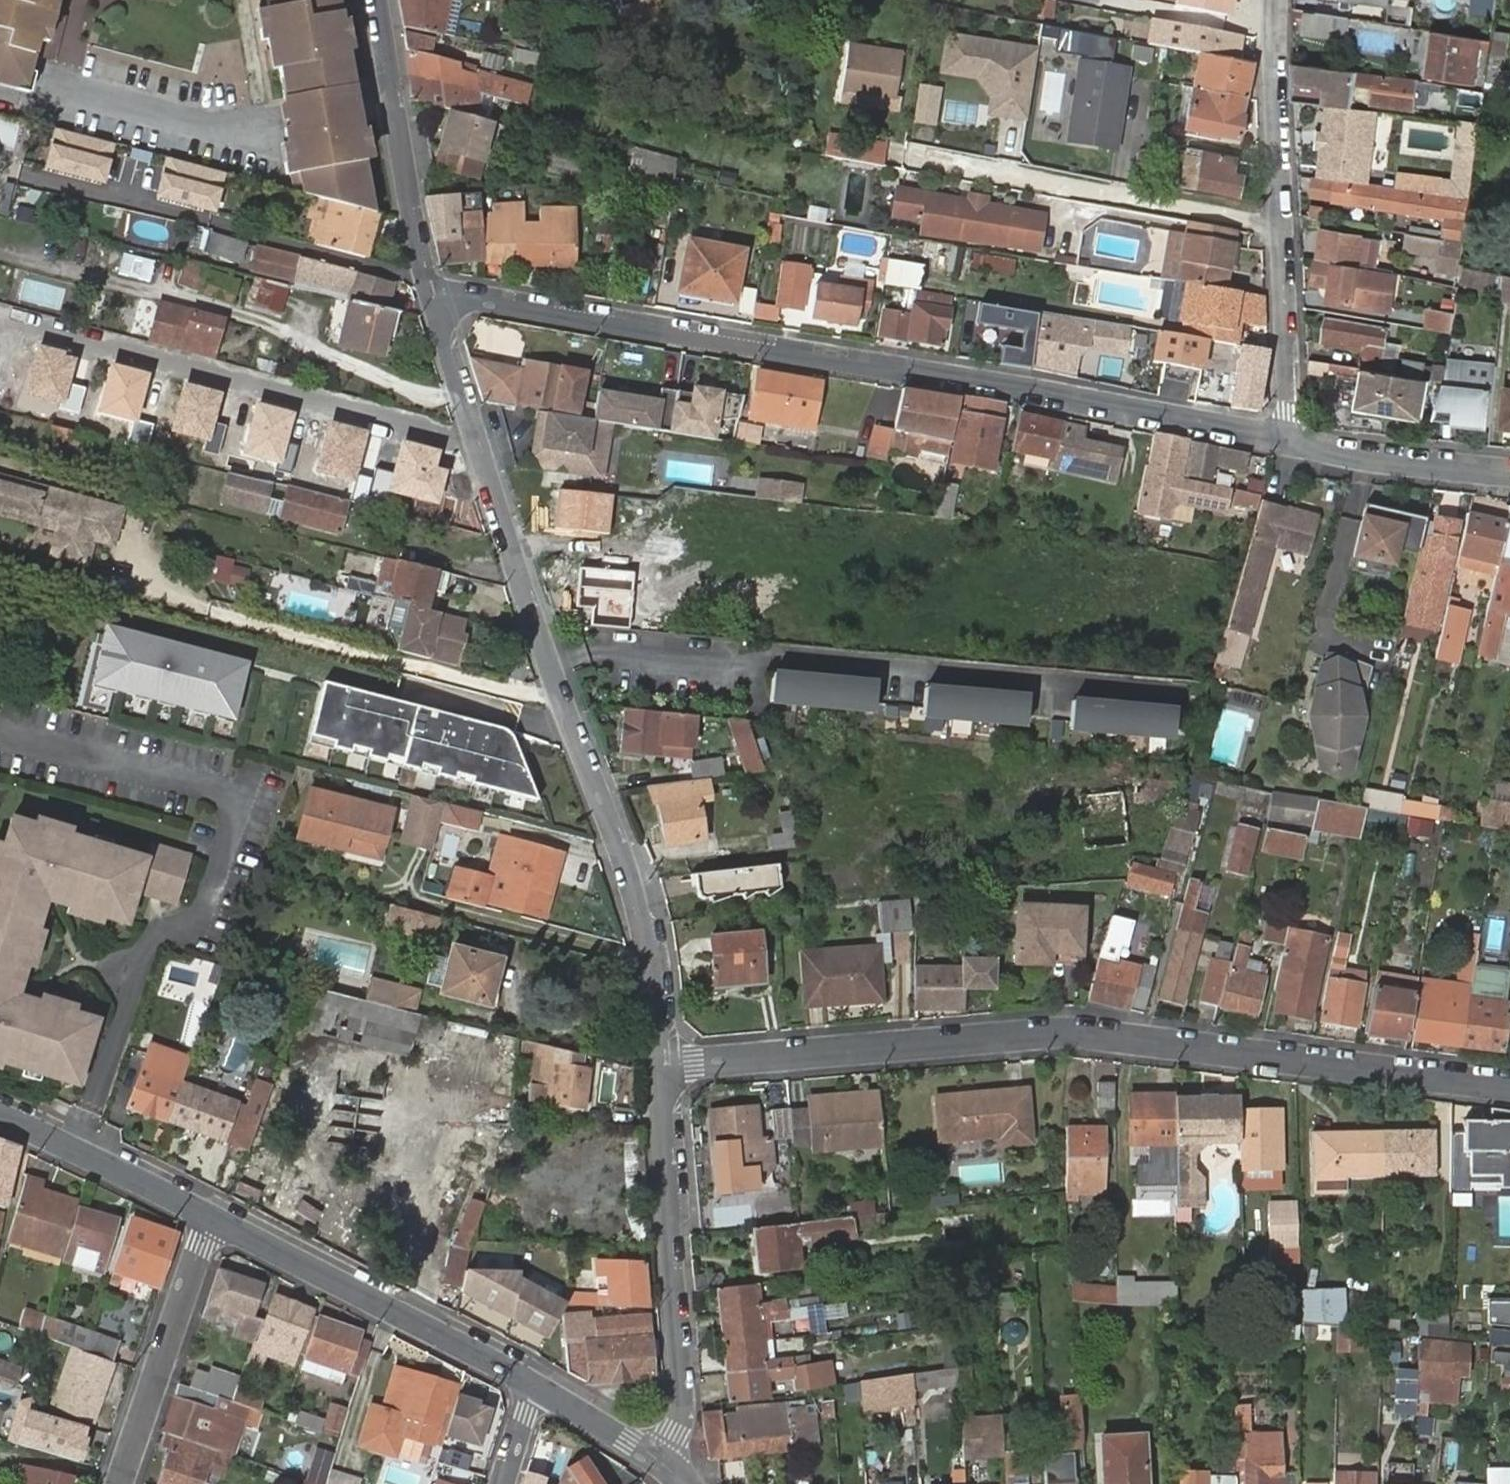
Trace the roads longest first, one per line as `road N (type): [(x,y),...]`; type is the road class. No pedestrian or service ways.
road 1 (residential): [(1282,439),(462,295),(426,300)]
road 2 (residential): [(657,1068),(1107,1032),(1509,1086)]
road 3 (unclassified): [(553,690),(534,697),(209,609),(153,589),(134,571),(130,539)]
road 4 (residential): [(1277,0),(1282,439)]
road 5 (residential): [(426,300),(499,503),(553,690)]
road 6 (residential): [(657,1068),(679,1400),(674,1433),(657,1459)]
road 7 (residential): [(553,690),(628,867),(647,936),(657,1068)]
road 8 (tertiary): [(213,1221),(537,1386)]
road 9 (residential): [(380,0),(406,208),(426,300)]
road 10 (residential): [(213,1221),(122,1483)]
road 11 (tertiary): [(0,1117),(213,1221)]
road 12 (residential): [(1509,474),(1363,459),(1282,439)]
road 13 (tertiary): [(537,1386),(657,1459)]

